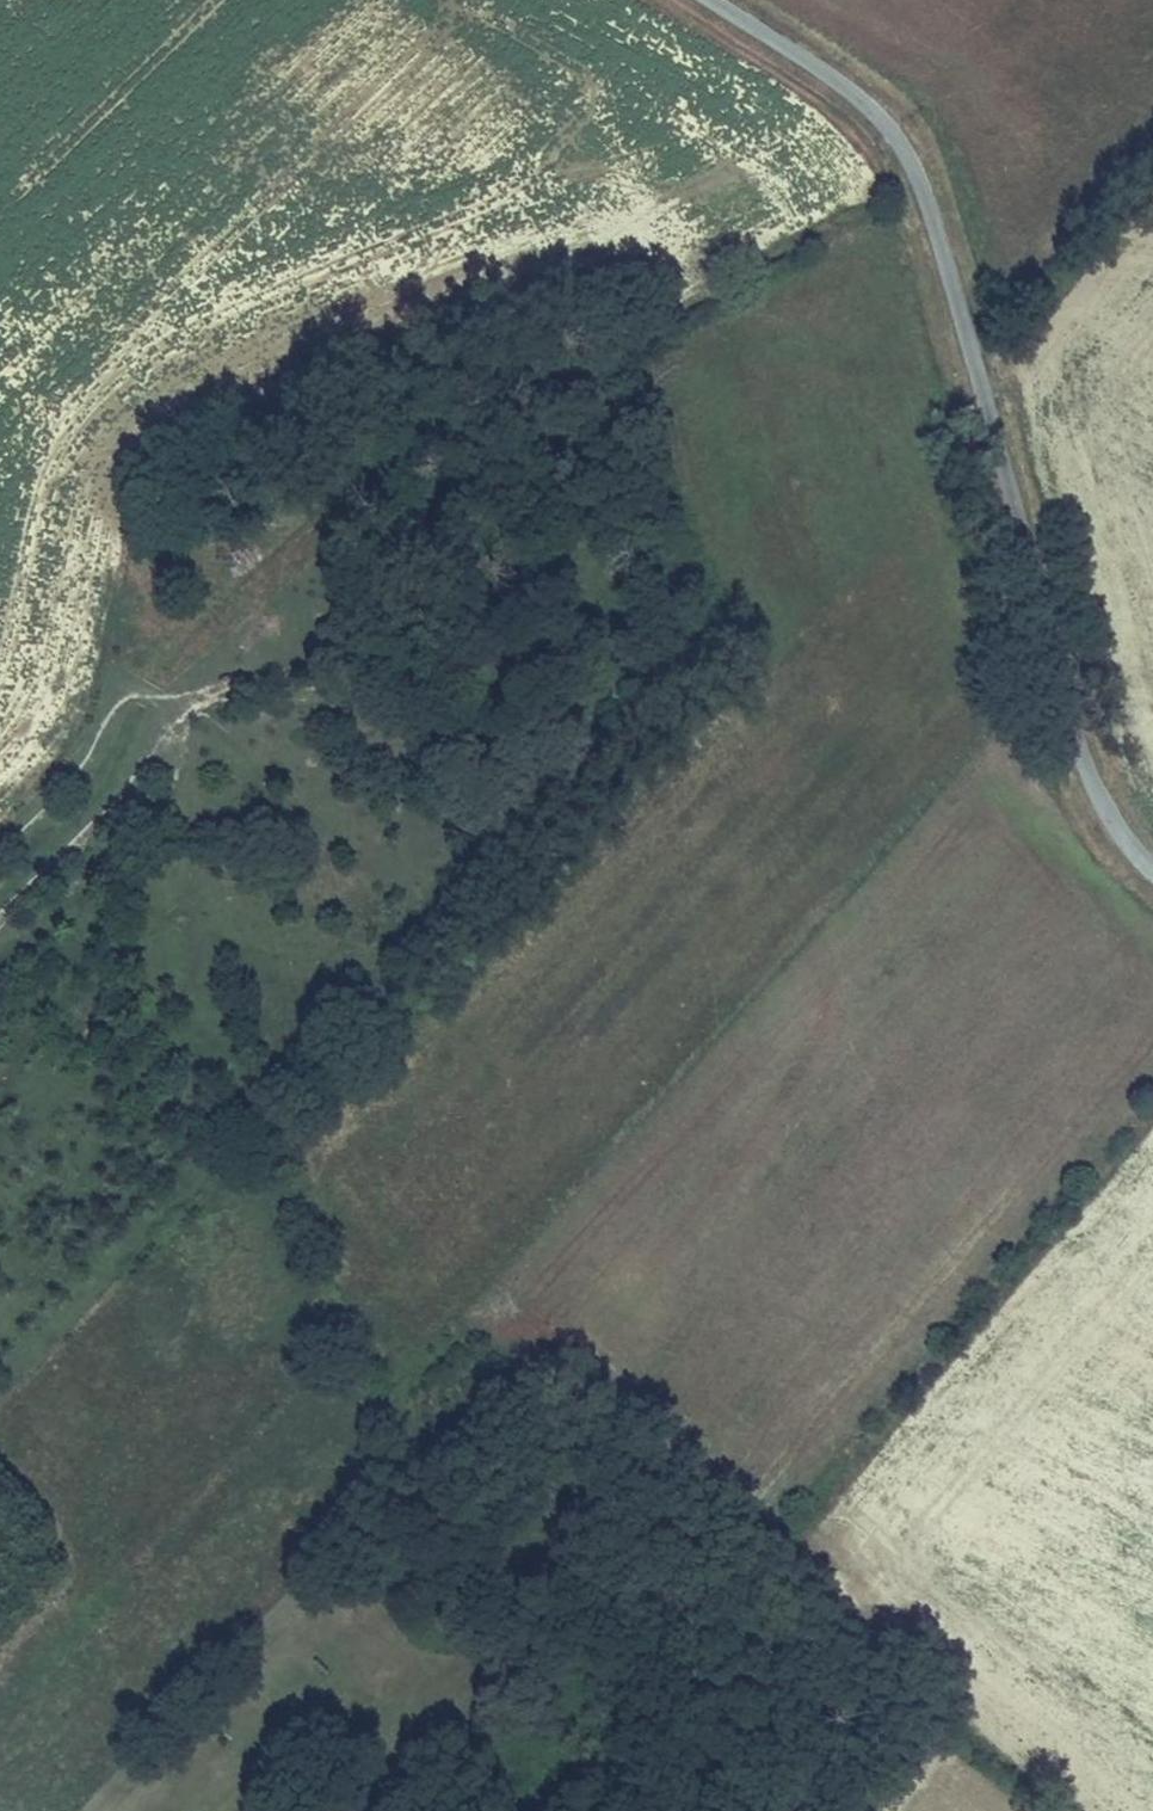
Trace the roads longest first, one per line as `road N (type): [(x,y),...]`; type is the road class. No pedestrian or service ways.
road 1 (unclassified): [(717,0),(828,67),(872,105),(921,175),(1076,743),(1107,809),(1152,868)]

